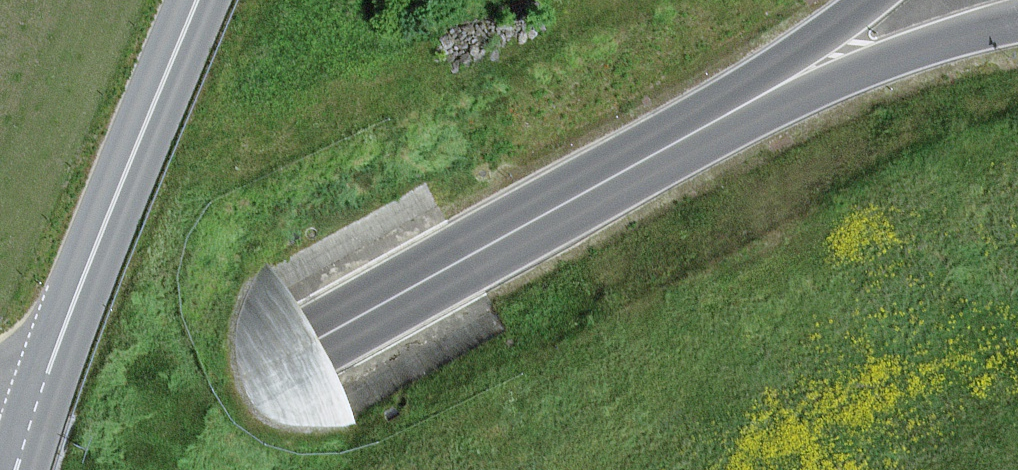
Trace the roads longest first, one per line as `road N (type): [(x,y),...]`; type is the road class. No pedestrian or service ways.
road 1 (secondary): [(81,469),(719,119)]
road 2 (tertiary): [(199,0),(30,429)]
road 3 (secondary): [(719,119),(1017,23)]
road 4 (secondary): [(874,0),(719,119)]

